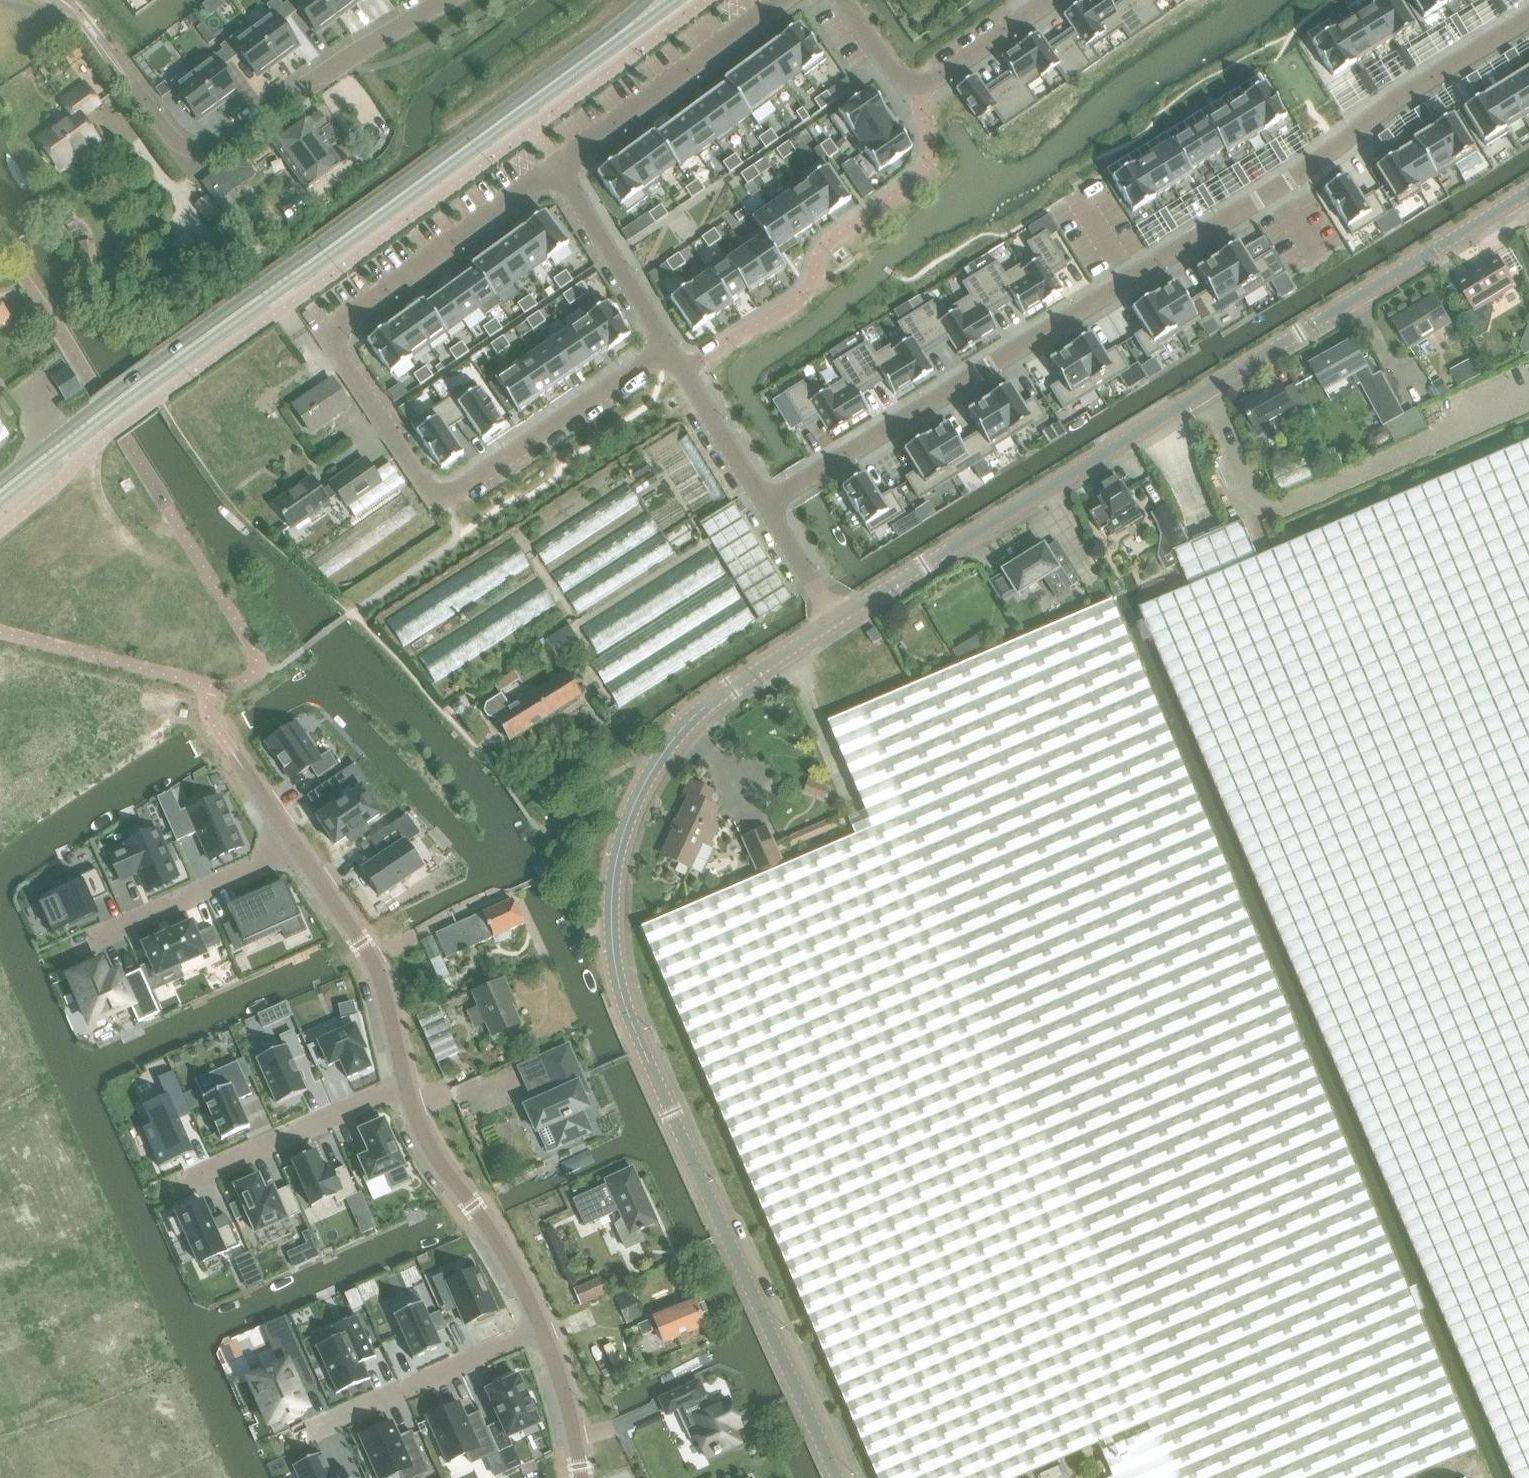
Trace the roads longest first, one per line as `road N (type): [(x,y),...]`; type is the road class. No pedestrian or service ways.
road 1 (tertiary): [(838,1477),(628,1011),(609,909),(623,831),(654,763),(730,688),(835,622)]
road 2 (residential): [(1528,20),(1316,154),(1267,198),(765,506)]
road 3 (tertiary): [(835,622),(1528,191)]
road 4 (secondary): [(0,493),(638,22)]
road 5 (residential): [(559,168),(344,320),(337,348),(442,495),(668,345)]
road 6 (residential): [(683,370),(802,298),(830,241),(911,187),(929,154),(920,84)]
road 7 (residential): [(407,1085),(422,1134),(509,1259),(544,1338)]
road 8 (residential): [(199,154),(442,0)]
road 9 (residential): [(784,0),(559,168)]
road 10 (residential): [(292,847),(373,966),(407,1085)]
road 11 (residential): [(407,1085),(169,1191)]
road 12 (residential): [(56,951),(292,847)]
road 13 (residential): [(312,1441),(544,1338)]
road 14 (residential): [(668,345),(559,168)]
road 15 (residential): [(199,154),(67,0)]
road 16 (residential): [(765,506),(683,370)]
road 17 (residential): [(1048,0),(920,84)]
road 18 (residential): [(544,1338),(579,1477)]
road 19 (residential): [(835,622),(765,506)]

